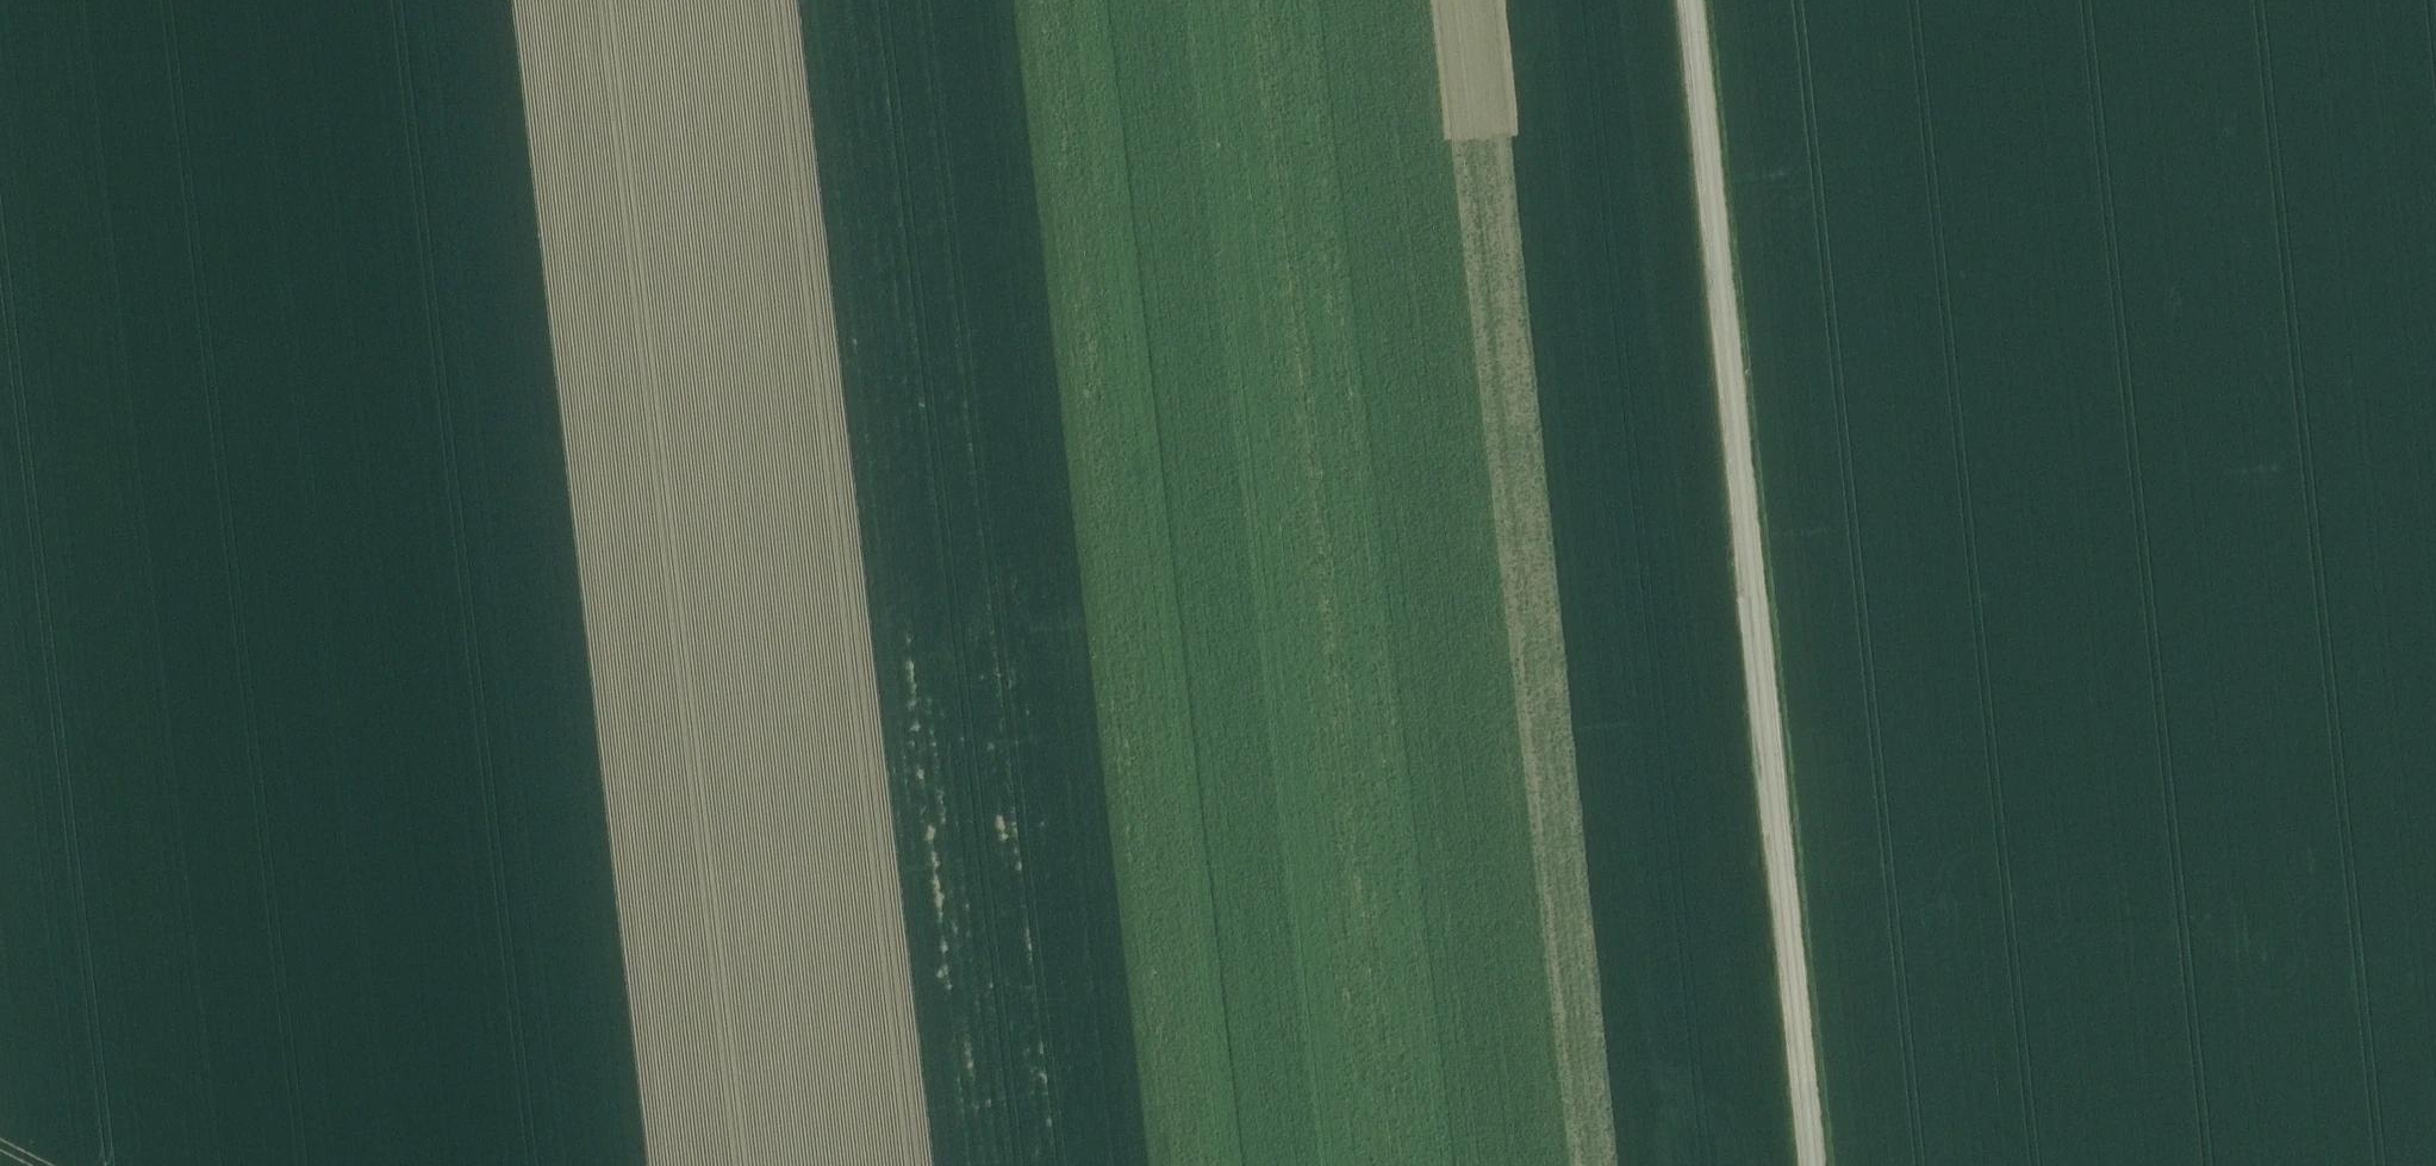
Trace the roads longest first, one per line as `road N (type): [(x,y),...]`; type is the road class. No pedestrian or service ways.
road 1 (tertiary): [(1812,1165),(1692,0)]

